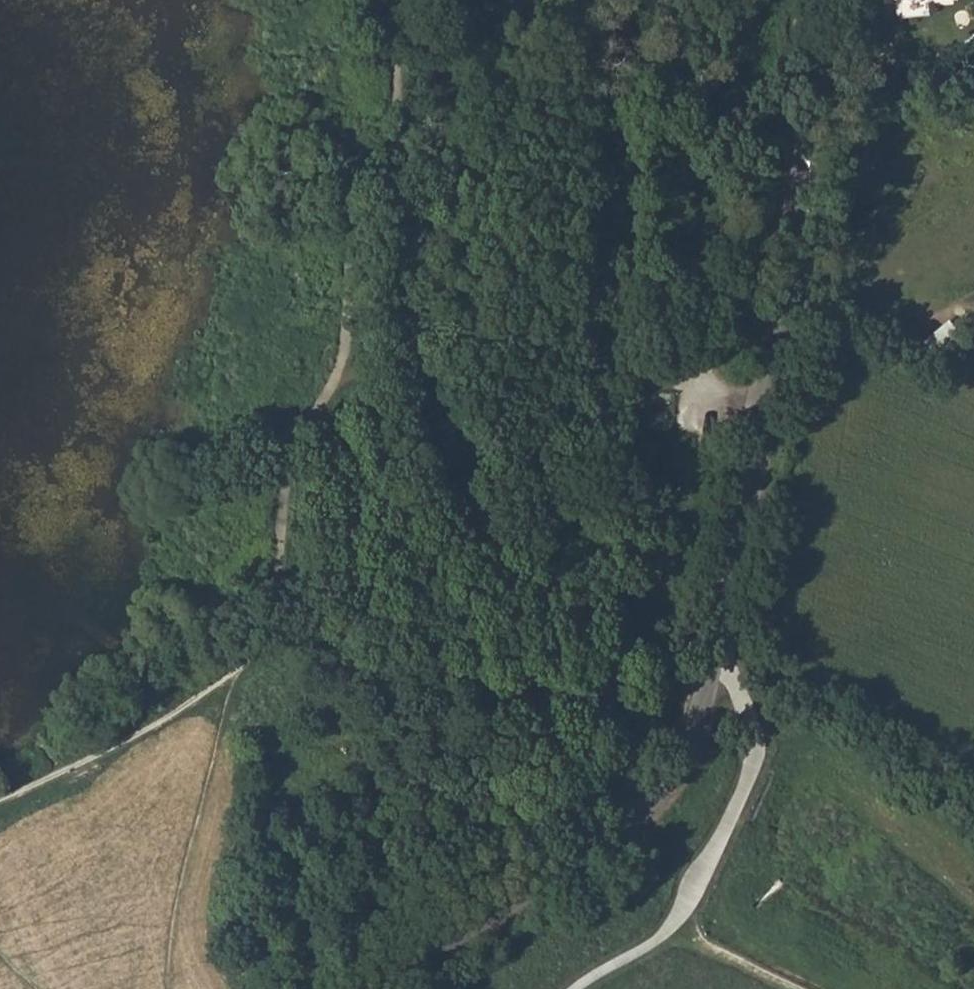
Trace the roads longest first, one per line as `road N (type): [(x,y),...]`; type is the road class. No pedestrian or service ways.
road 1 (unclassified): [(800,0),(796,33),(810,121),(705,679),(655,813),(430,988)]

